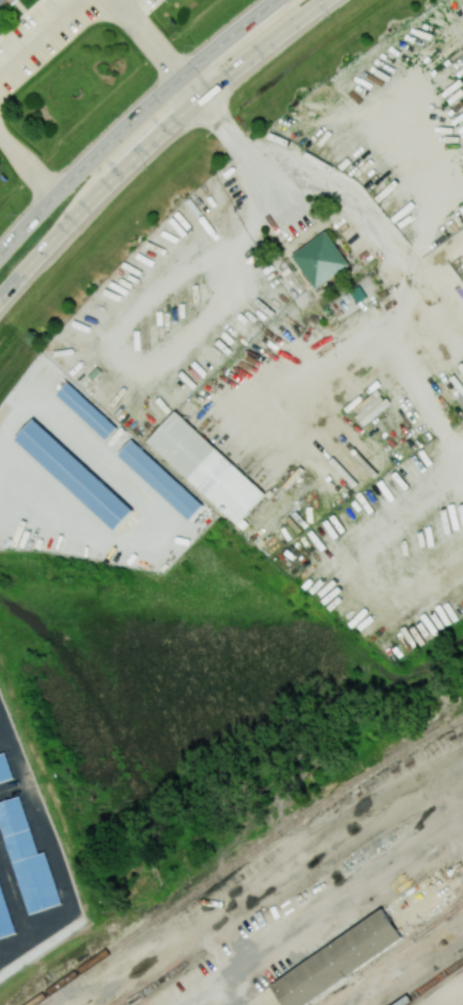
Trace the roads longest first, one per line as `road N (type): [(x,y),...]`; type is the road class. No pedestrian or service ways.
road 1 (primary): [(0,300),(182,115),(327,0)]
road 2 (primary): [(281,0),(123,131),(0,258)]

